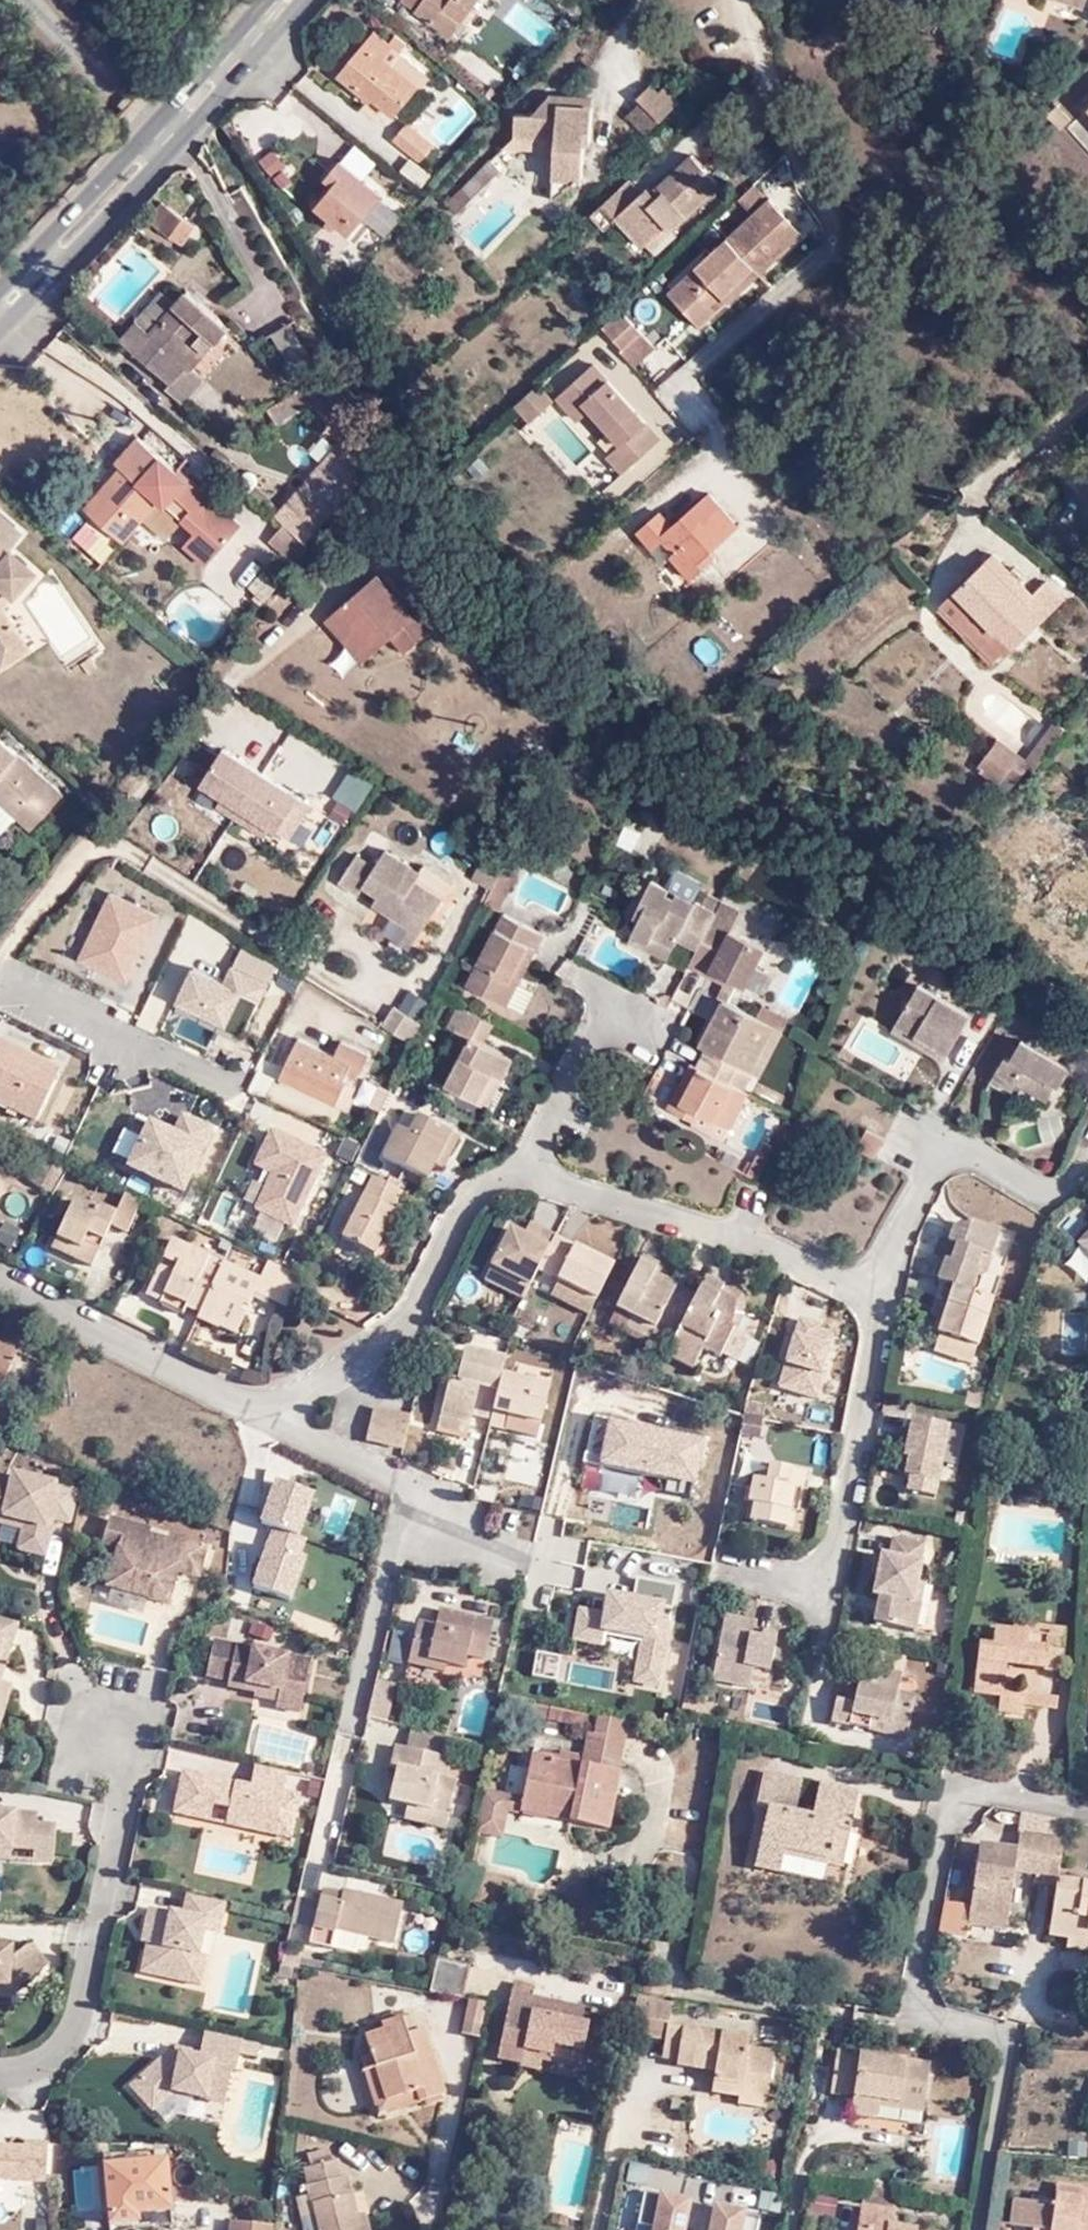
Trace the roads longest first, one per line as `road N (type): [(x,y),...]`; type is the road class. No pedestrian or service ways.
road 1 (residential): [(883,1299),(860,1278),(540,1174),(515,1173),(480,1194),(427,1299),(379,1350),(355,1363)]
road 2 (residential): [(983,2229),(1011,2071),(1004,2046),(929,2016),(918,1964),(942,1844),(963,1807),(987,1790),(1087,1813)]
road 3 (residential): [(826,1648),(883,1299)]
road 4 (residential): [(1087,1182),(1060,1200),(961,1161),(939,1176),(883,1299)]
road 5 (residential): [(0,1280),(234,1399)]
road 6 (residential): [(357,1723),(416,1489)]
road 7 (secondary): [(164,115),(38,254)]
road 8 (secondary): [(58,270),(184,133)]
road 9 (residential): [(234,1399),(357,1460)]
road 10 (residential): [(355,1363),(311,1387),(234,1399)]
road 11 (residential): [(416,1489),(518,1557)]

